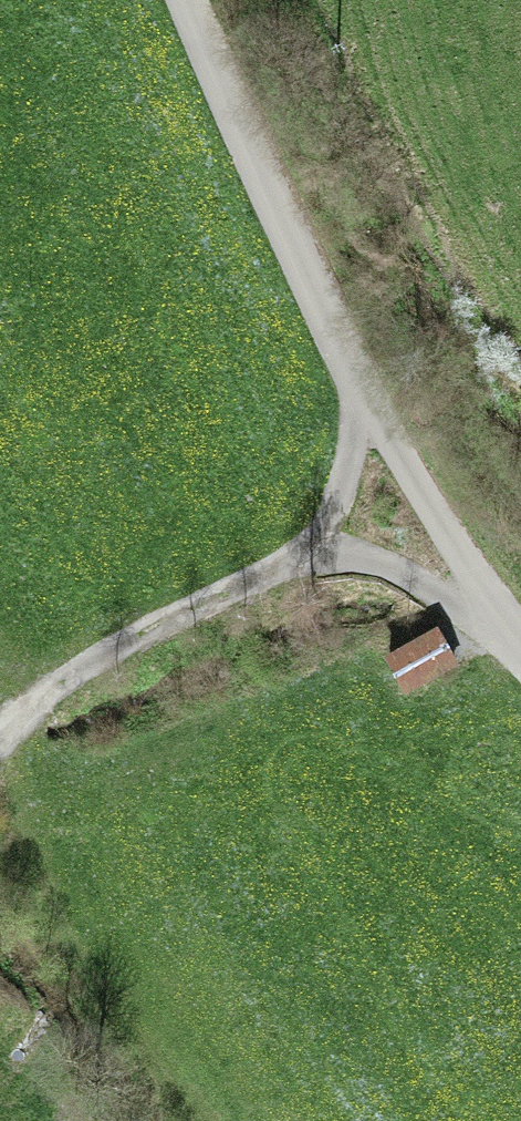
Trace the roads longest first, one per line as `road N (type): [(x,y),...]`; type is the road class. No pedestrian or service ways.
road 1 (unclassified): [(186,0),(335,355),(520,649)]
road 2 (track): [(358,391),(334,513),(311,558),(119,646),(0,728)]
road 3 (track): [(520,661),(381,575),(311,558)]

